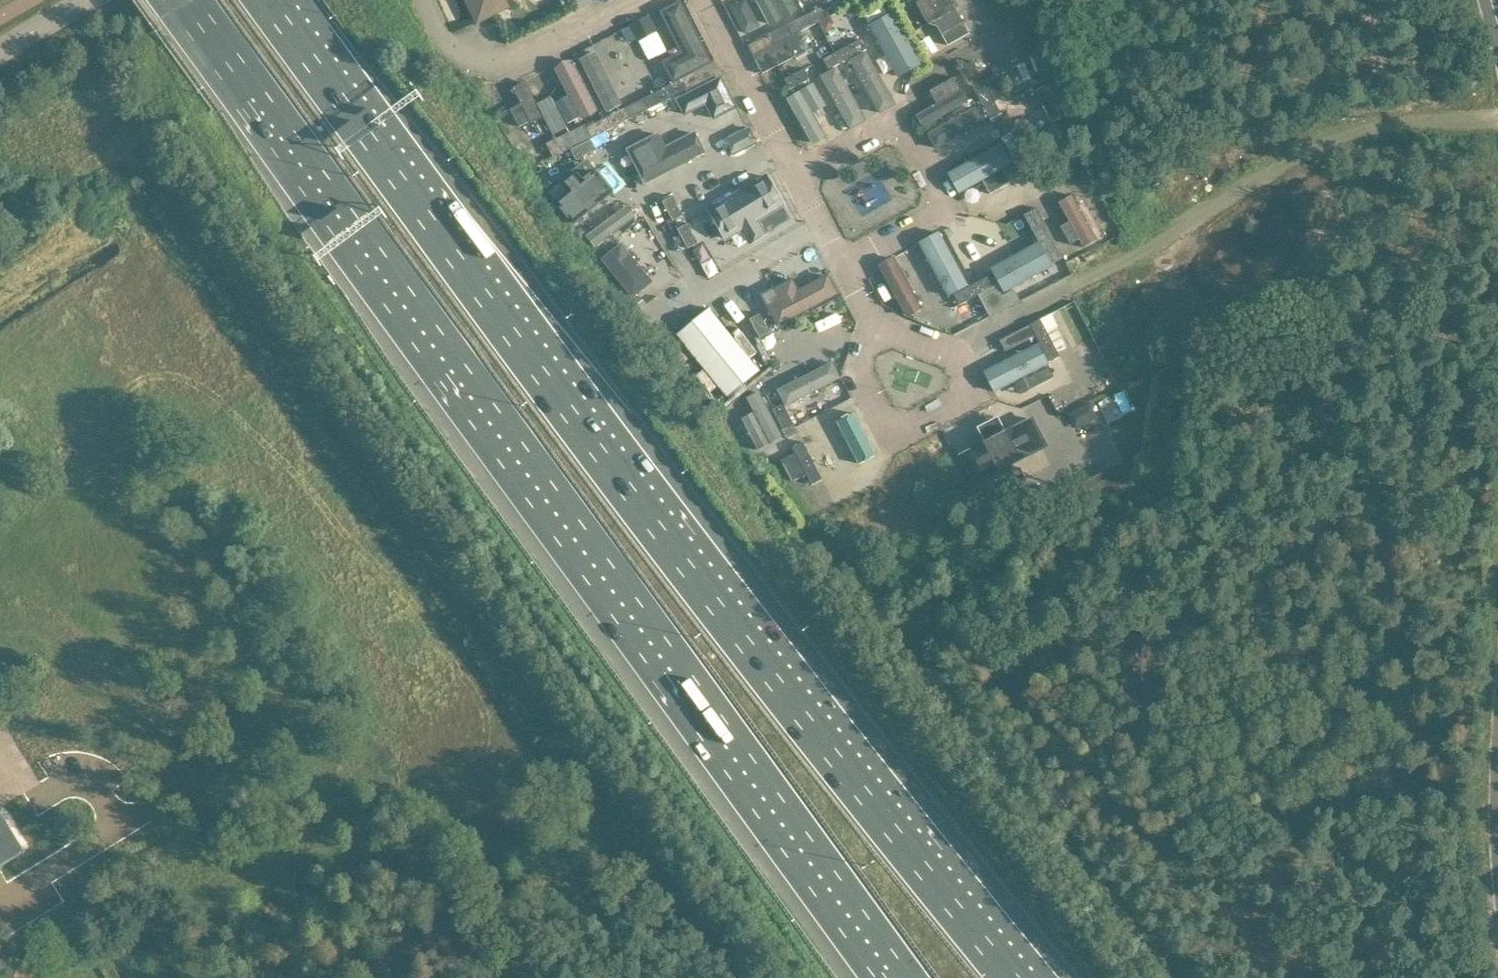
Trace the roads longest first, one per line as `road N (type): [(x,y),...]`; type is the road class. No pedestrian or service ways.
road 1 (motorway): [(1020,977),(732,628),(272,0)]
road 2 (motorway): [(189,0),(908,977)]
road 3 (unclassified): [(957,351),(1335,136),(1497,118)]
road 4 (unclassified): [(841,264),(941,209),(900,124),(798,180)]
road 5 (unclassified): [(650,0),(515,67),(482,69),(441,35),(425,0)]
road 6 (unclassified): [(631,174),(703,292),(822,226)]
road 7 (unclassified): [(798,180),(707,0)]
road 8 (unclassified): [(890,427),(904,431),(951,400),(965,376),(957,351)]

